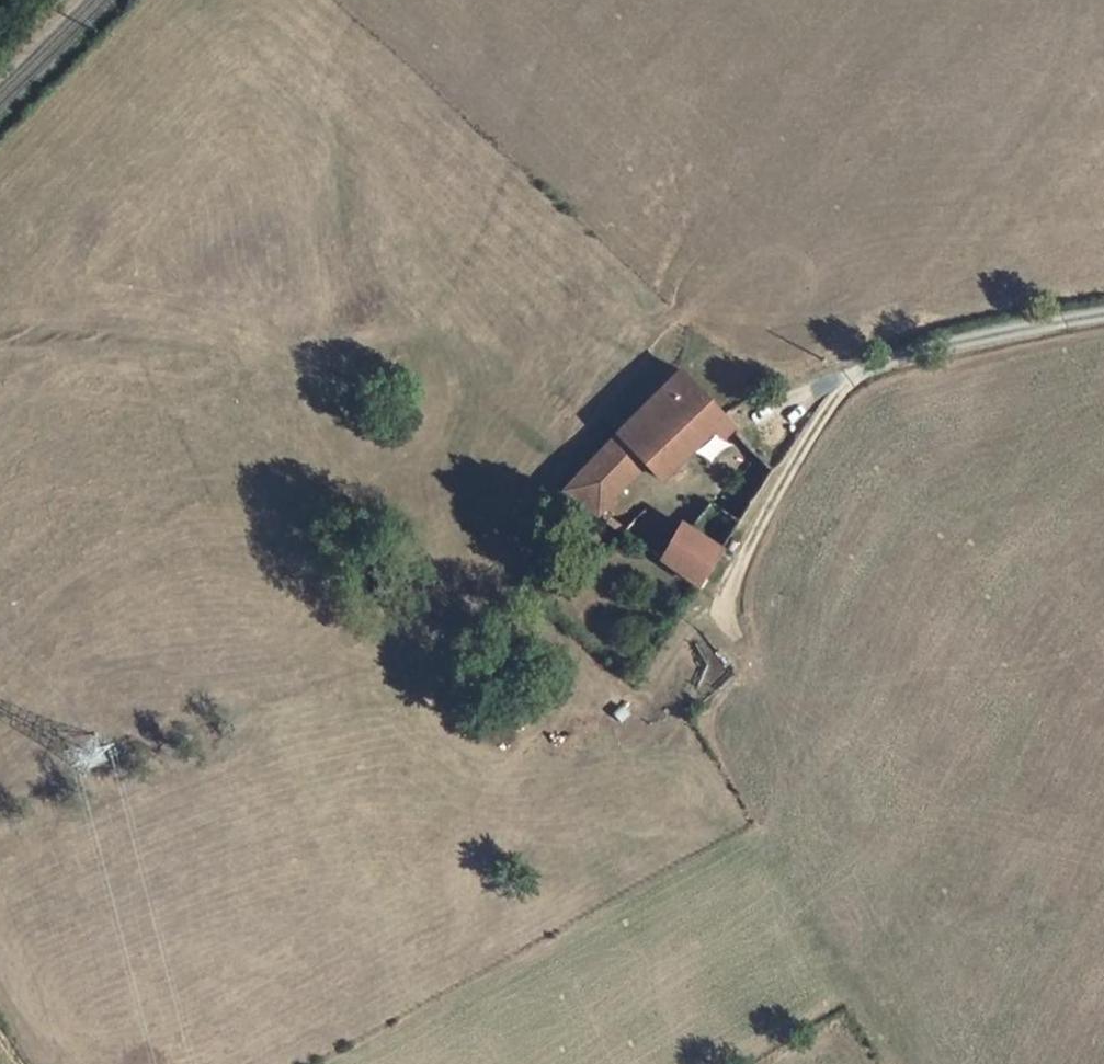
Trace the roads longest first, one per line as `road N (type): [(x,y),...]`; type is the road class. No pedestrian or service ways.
road 1 (track): [(721,605),(784,478),(857,370)]

